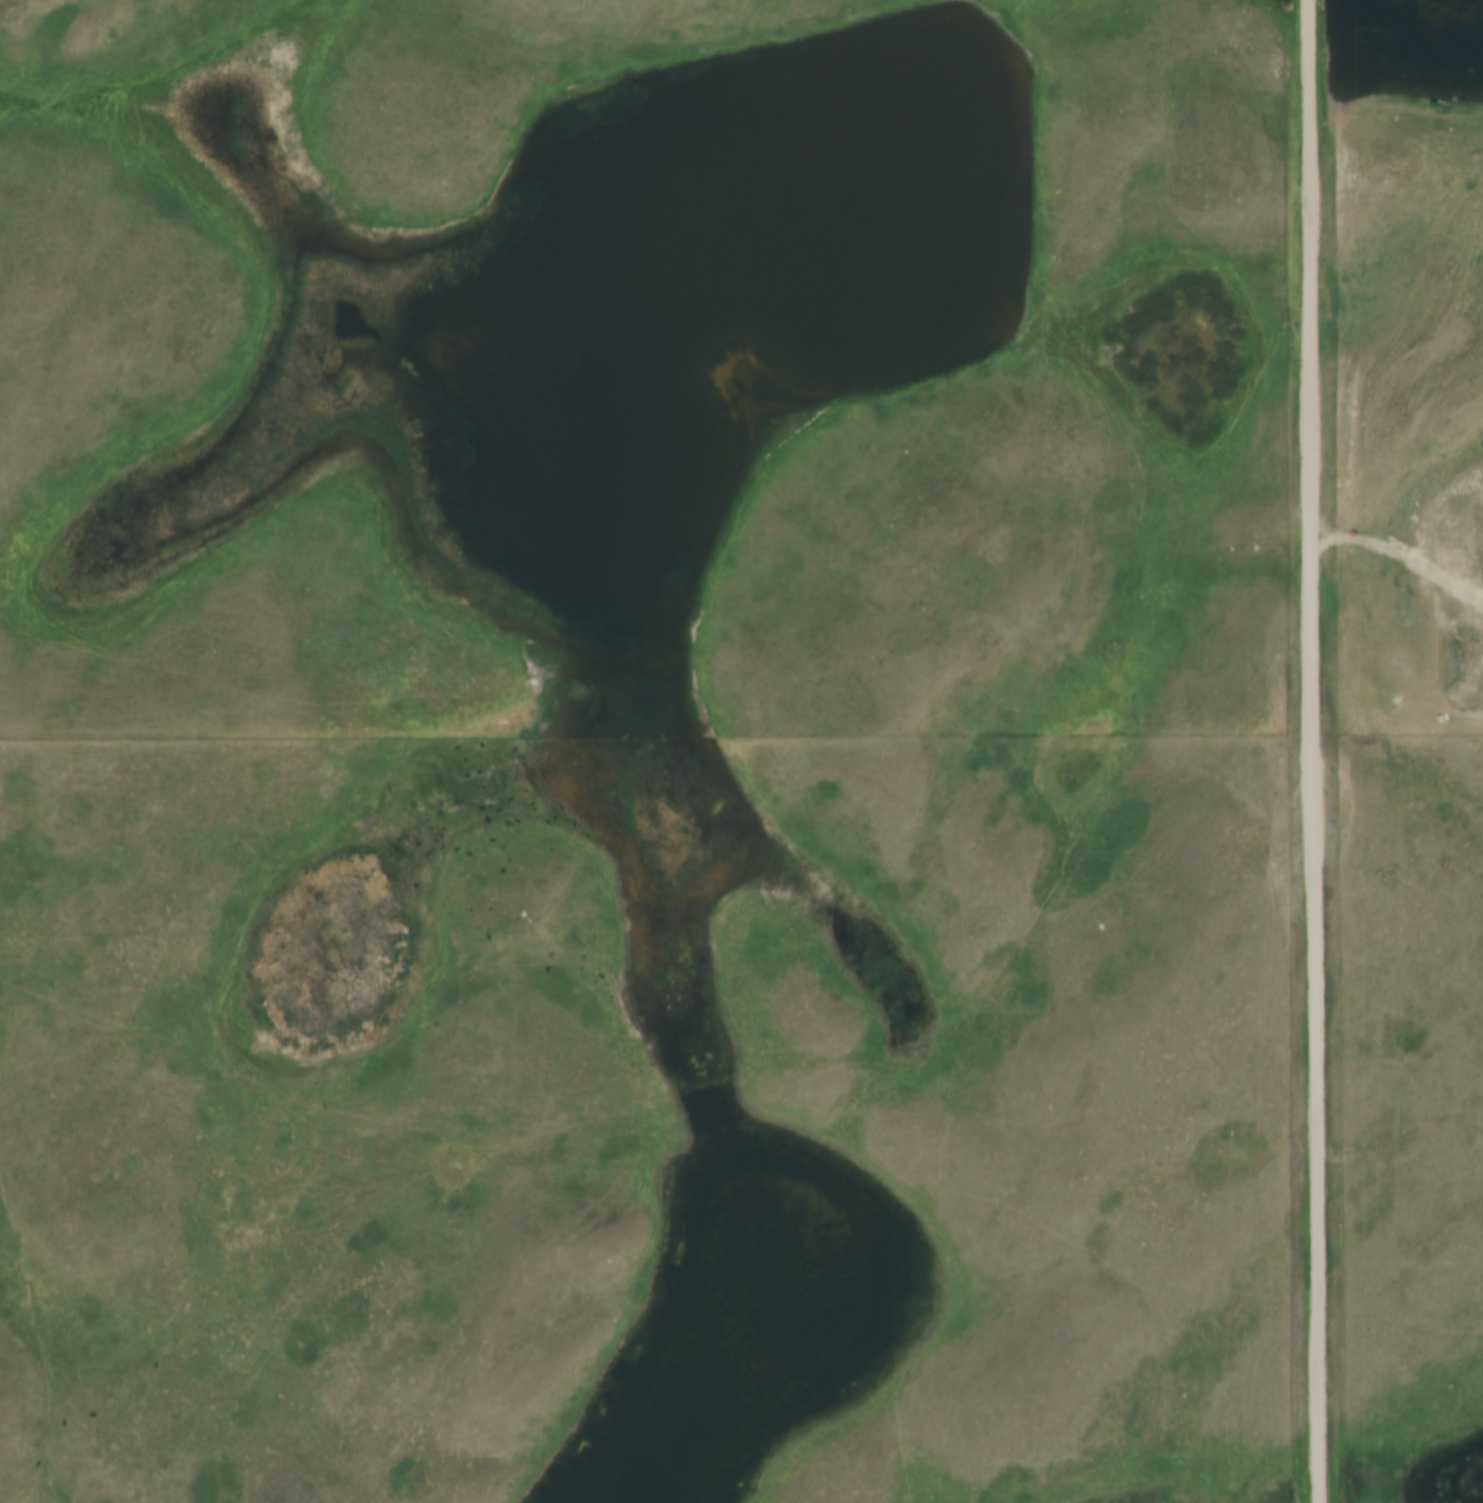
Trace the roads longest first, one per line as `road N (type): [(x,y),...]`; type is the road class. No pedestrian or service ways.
road 1 (residential): [(1317,1502),(1309,0)]

